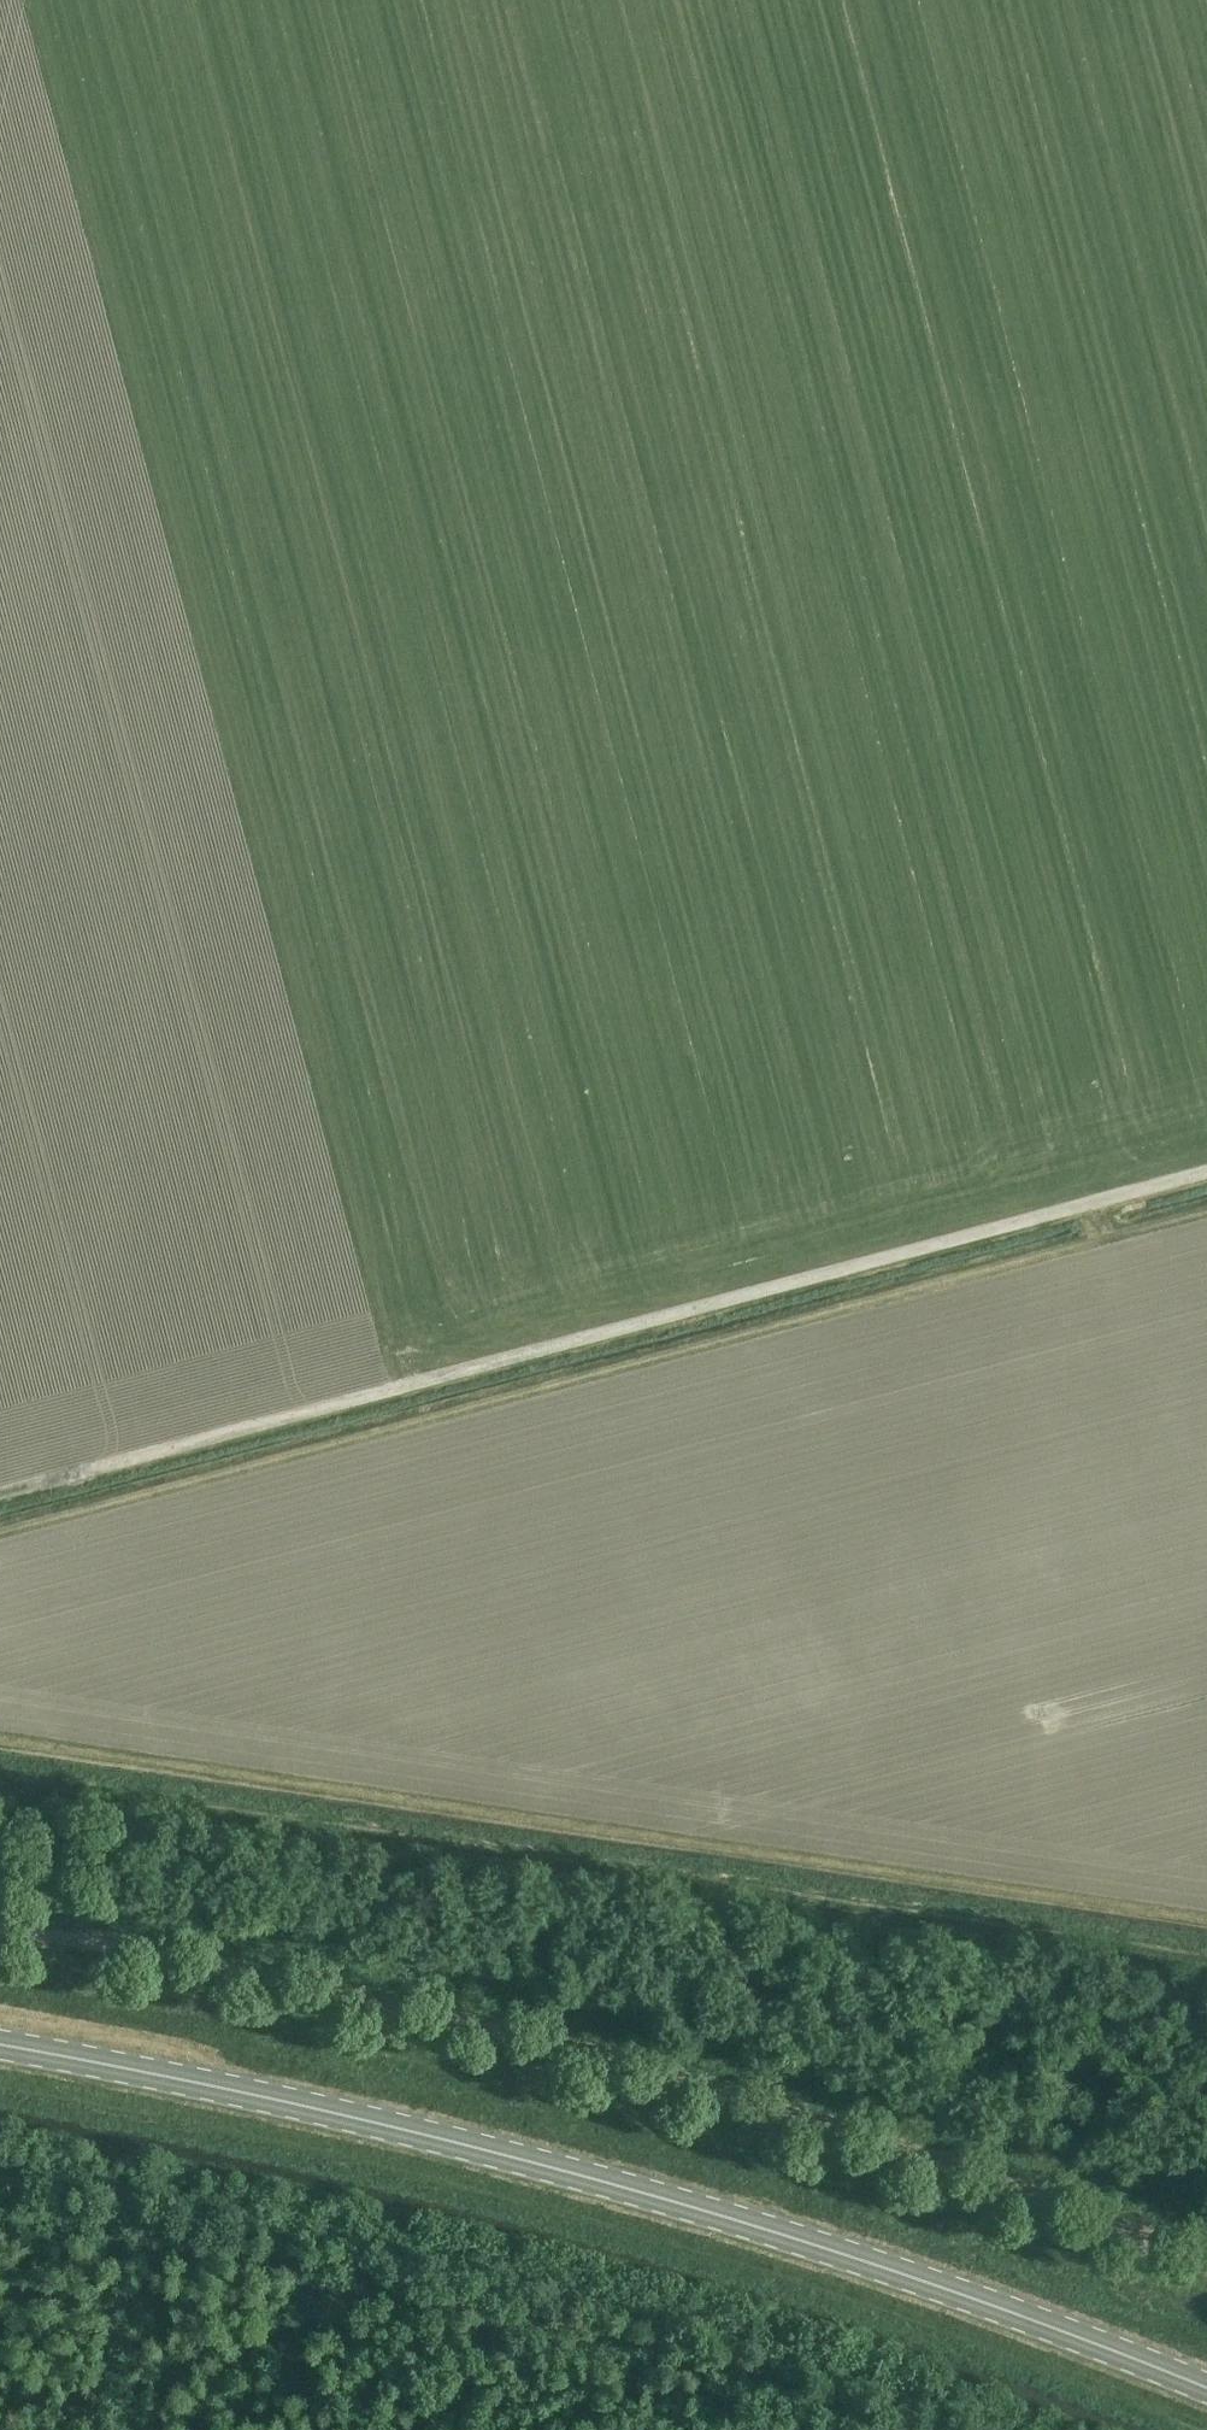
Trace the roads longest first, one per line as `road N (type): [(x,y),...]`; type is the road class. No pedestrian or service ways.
road 1 (secondary): [(0,2045),(415,2132),(754,2225),(1206,2388)]

